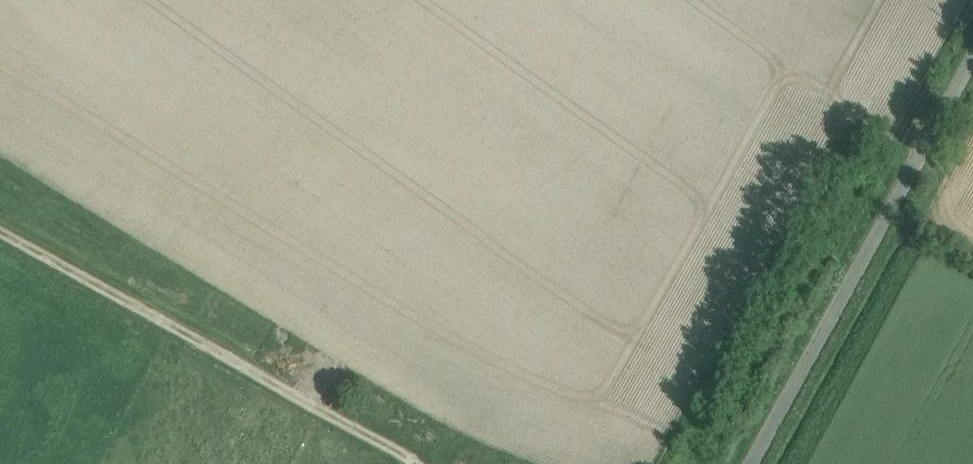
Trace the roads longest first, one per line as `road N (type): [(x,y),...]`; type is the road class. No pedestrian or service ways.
road 1 (track): [(0,232),(419,463)]
road 2 (unclassified): [(972,59),(752,463)]

